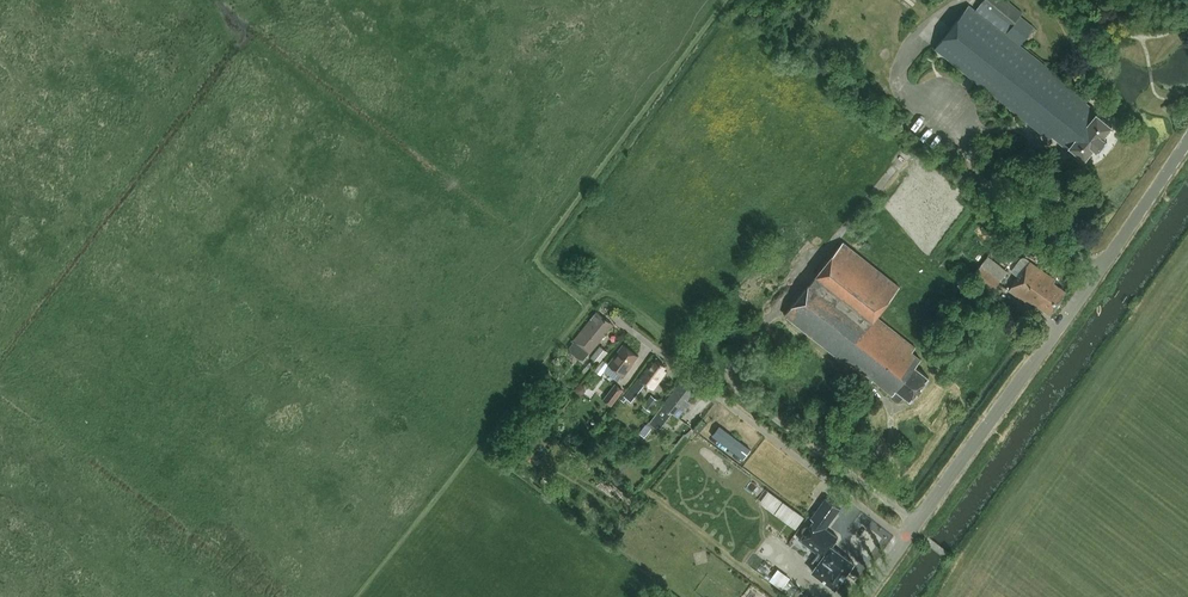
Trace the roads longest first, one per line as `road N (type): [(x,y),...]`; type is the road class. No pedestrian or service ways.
road 1 (residential): [(907,540),(1187,139)]
road 2 (residential): [(907,540),(623,325)]

